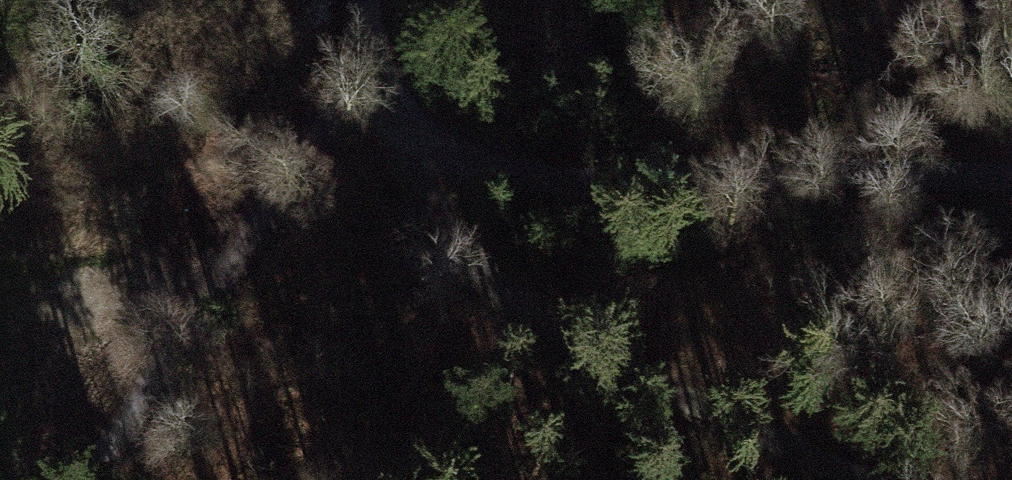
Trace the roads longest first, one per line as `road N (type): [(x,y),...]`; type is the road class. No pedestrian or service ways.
road 1 (track): [(1011,183),(828,175),(596,183),(492,171),(398,140)]
road 2 (track): [(398,140),(446,231),(512,298),(639,373),(857,479)]
road 3 (track): [(82,479),(348,100),(371,54)]

